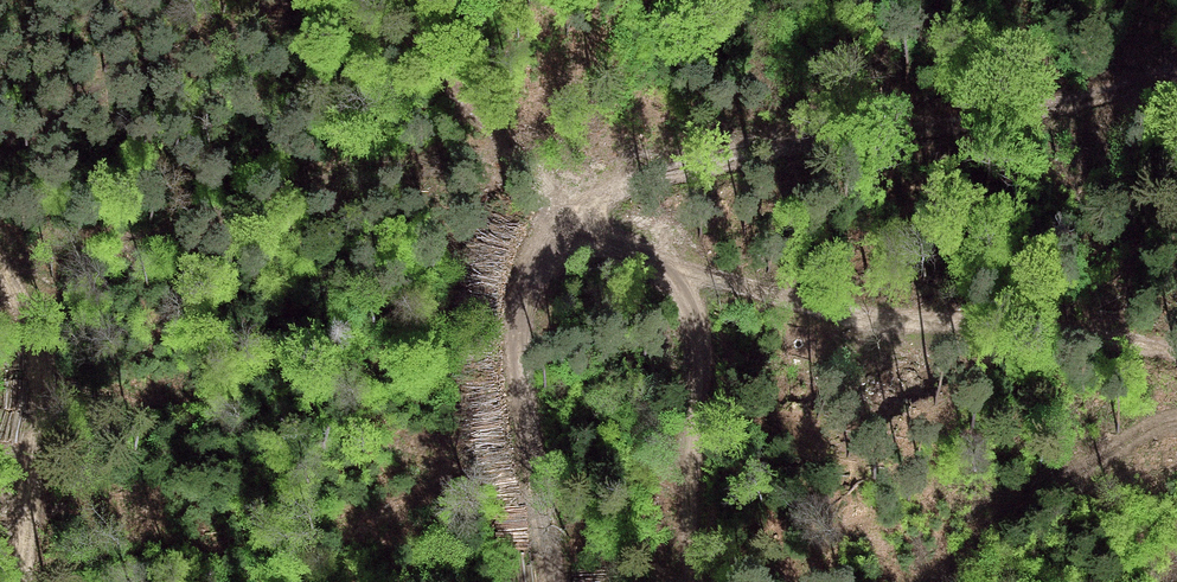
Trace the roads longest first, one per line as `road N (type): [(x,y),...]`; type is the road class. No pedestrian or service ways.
road 1 (track): [(693,581),(698,352),(690,309),(649,255),(565,215),(591,188),(679,158),(1176,83)]
road 2 (track): [(649,255),(965,323),(1176,358)]
road 3 (track): [(565,215),(532,268),(515,342),(552,581)]
road 4 (track): [(27,581),(37,359),(30,320),(0,266)]

